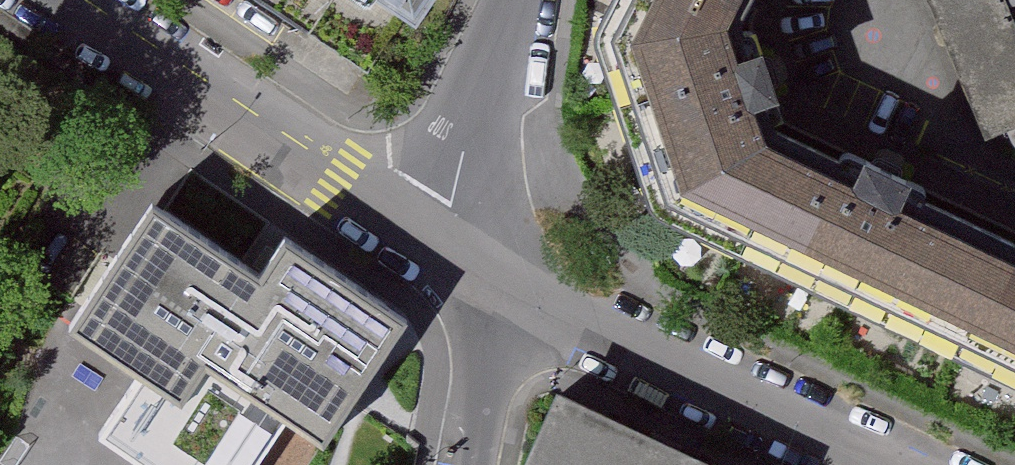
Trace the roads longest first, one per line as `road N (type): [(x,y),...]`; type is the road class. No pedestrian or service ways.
road 1 (residential): [(897,464),(463,249)]
road 2 (residential): [(74,0),(463,249)]
road 3 (residential): [(520,0),(491,99),(463,249)]
road 4 (residential): [(463,249),(484,300),(491,351),(476,464)]

